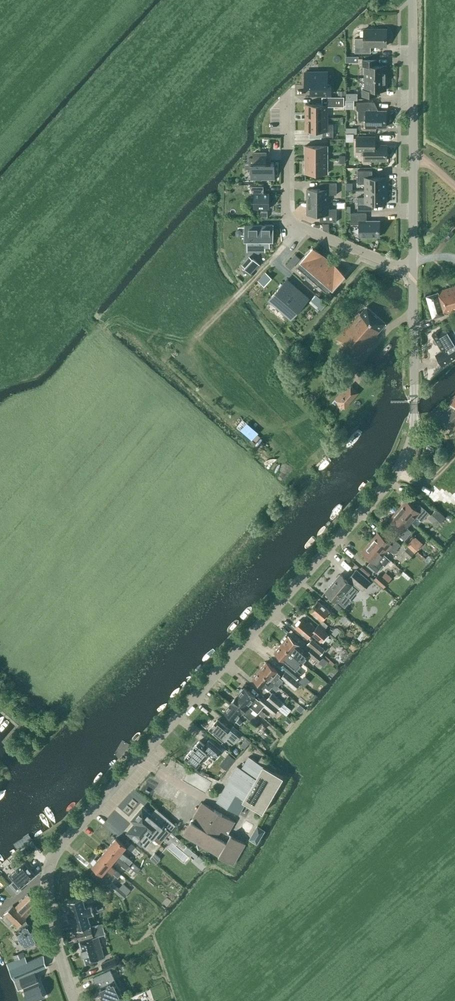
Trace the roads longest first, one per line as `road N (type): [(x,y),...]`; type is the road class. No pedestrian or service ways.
road 1 (tertiary): [(77,1000),(49,905),(53,858),(401,464),(414,428),(412,274)]
road 2 (tertiary): [(412,274),(413,0)]
road 3 (residential): [(285,95),(286,213),(294,224),(412,274)]

